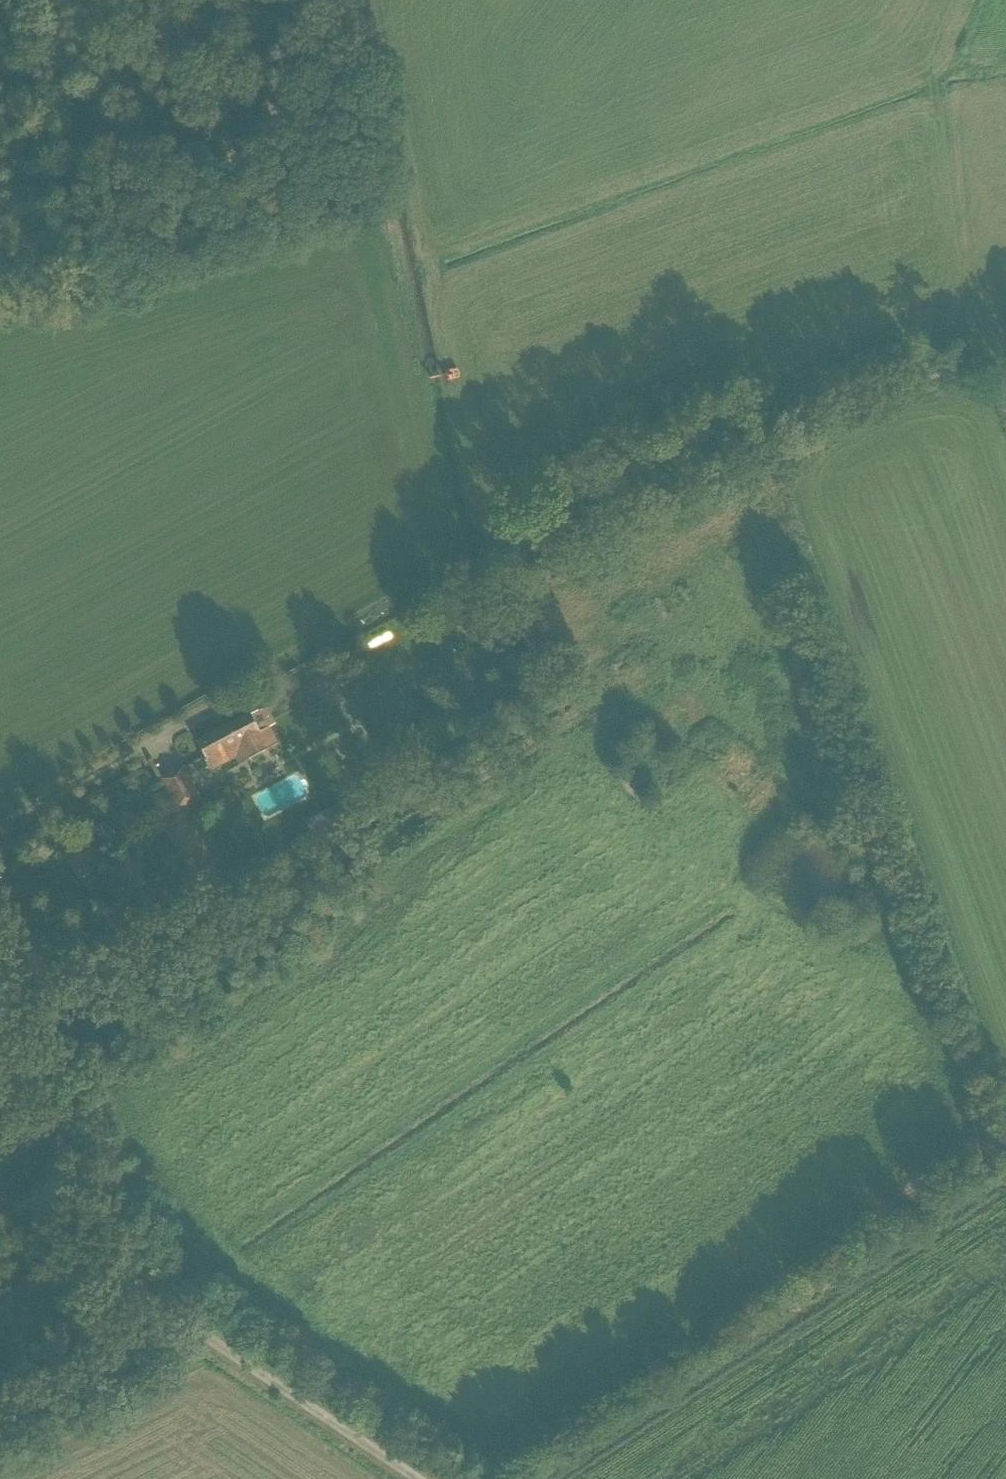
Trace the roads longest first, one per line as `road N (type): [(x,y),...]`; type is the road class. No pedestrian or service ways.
road 1 (unclassified): [(435,1478),(180,1306),(111,1232),(20,1083),(0,1024)]

